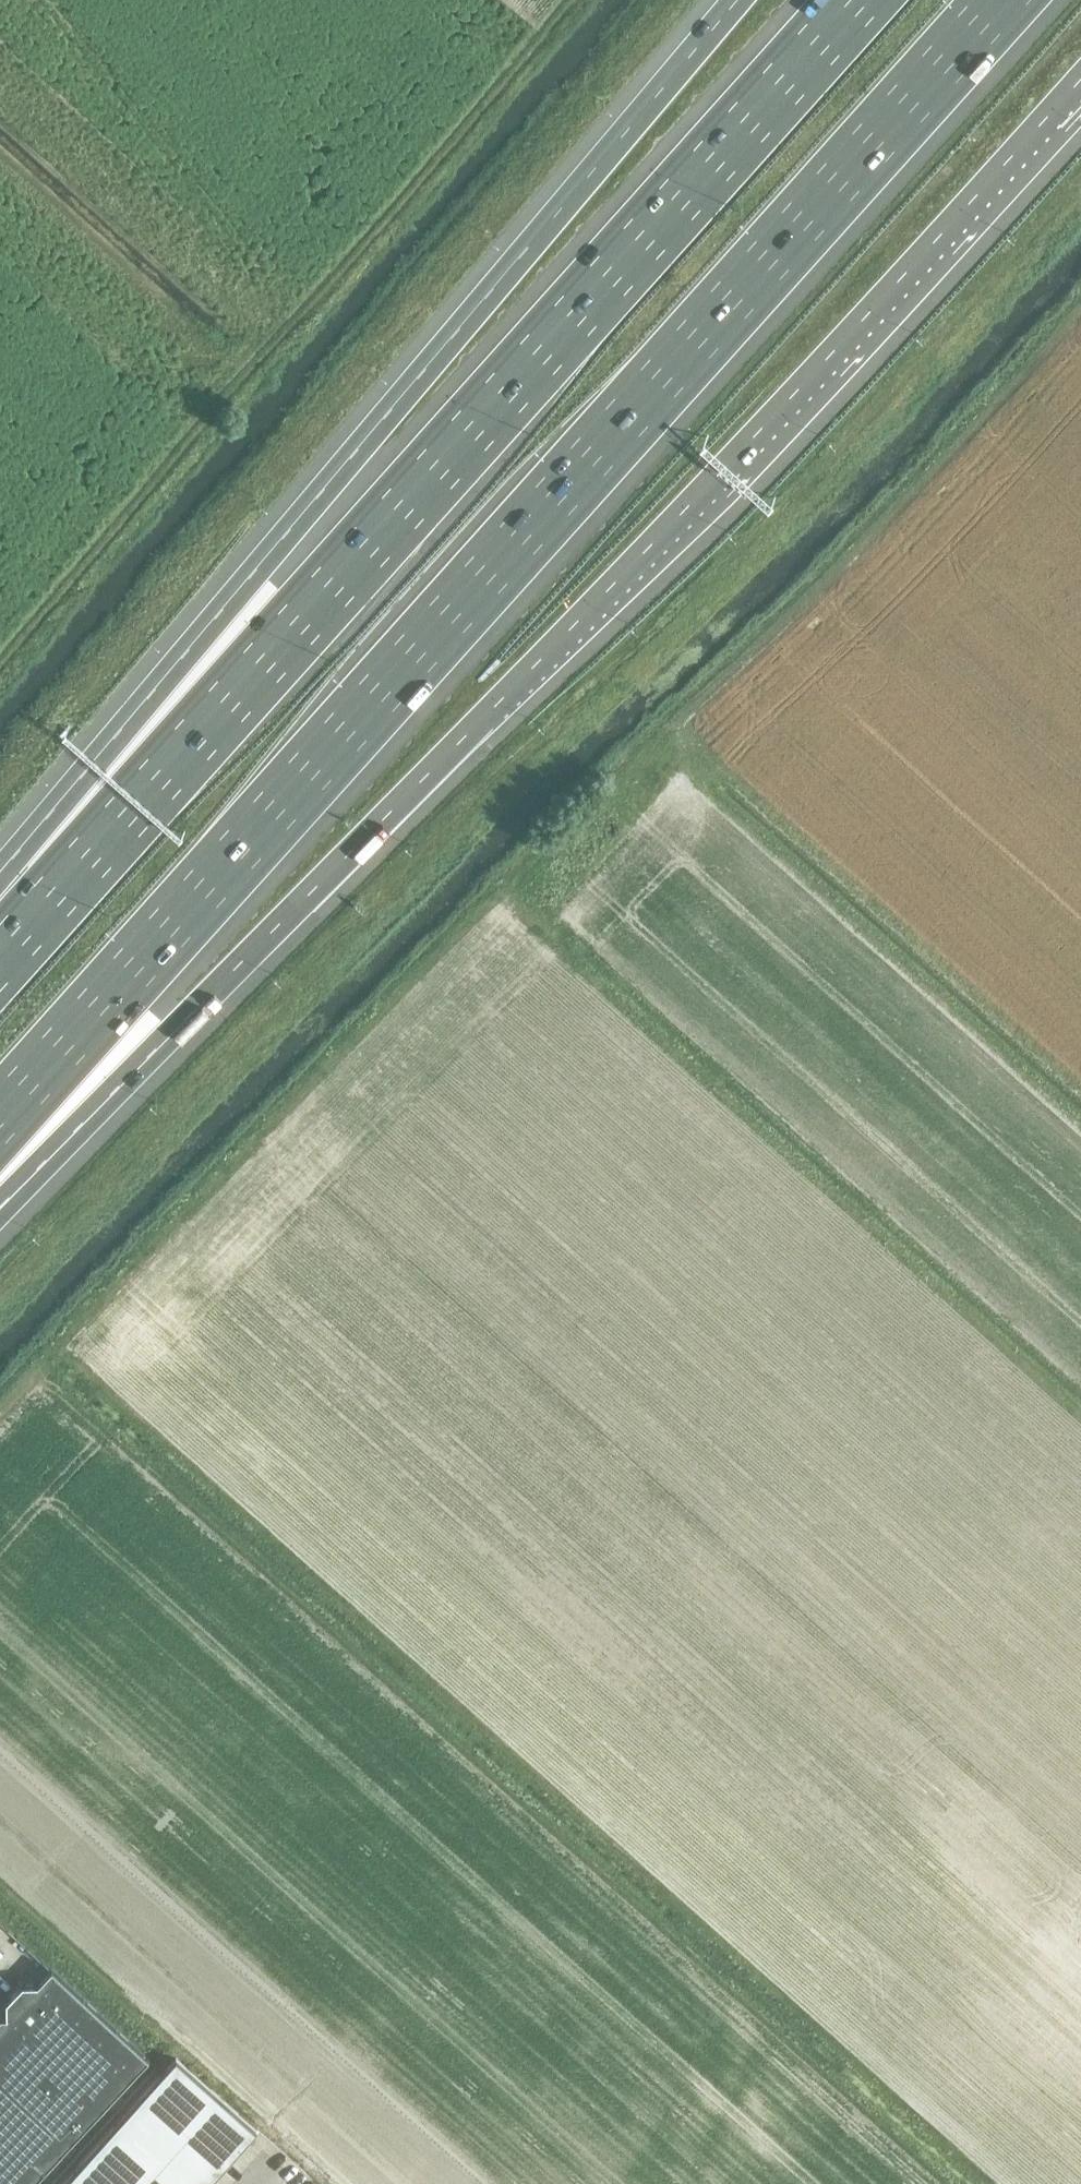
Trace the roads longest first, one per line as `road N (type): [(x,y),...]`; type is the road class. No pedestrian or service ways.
road 1 (motorway): [(0,1162),(206,999),(787,402),(1080,78)]
road 2 (motorway): [(0,1117),(1009,0)]
road 3 (motorway): [(846,0),(0,959)]
road 4 (motorway): [(732,0),(254,570),(0,959)]

